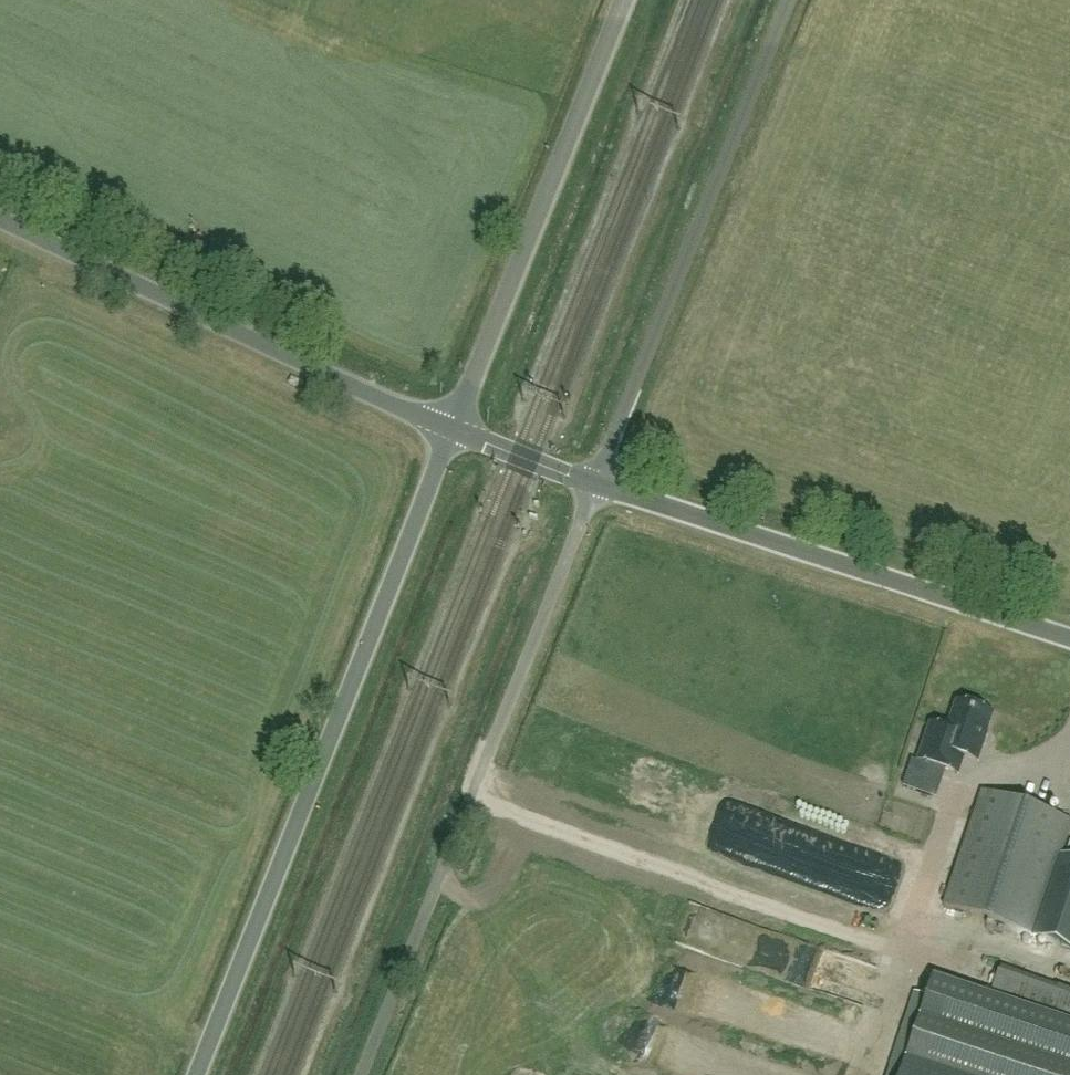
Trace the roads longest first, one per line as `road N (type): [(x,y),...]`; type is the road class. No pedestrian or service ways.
road 1 (unclassified): [(196,1074),(453,427)]
road 2 (unclassified): [(362,1074),(597,484)]
road 3 (unclassified): [(597,484),(790,0)]
road 4 (unclassified): [(453,427),(0,216)]
road 5 (unclassified): [(1069,639),(597,484)]
road 6 (unclassified): [(453,427),(624,0)]
road 7 (unclassified): [(597,484),(453,427)]

